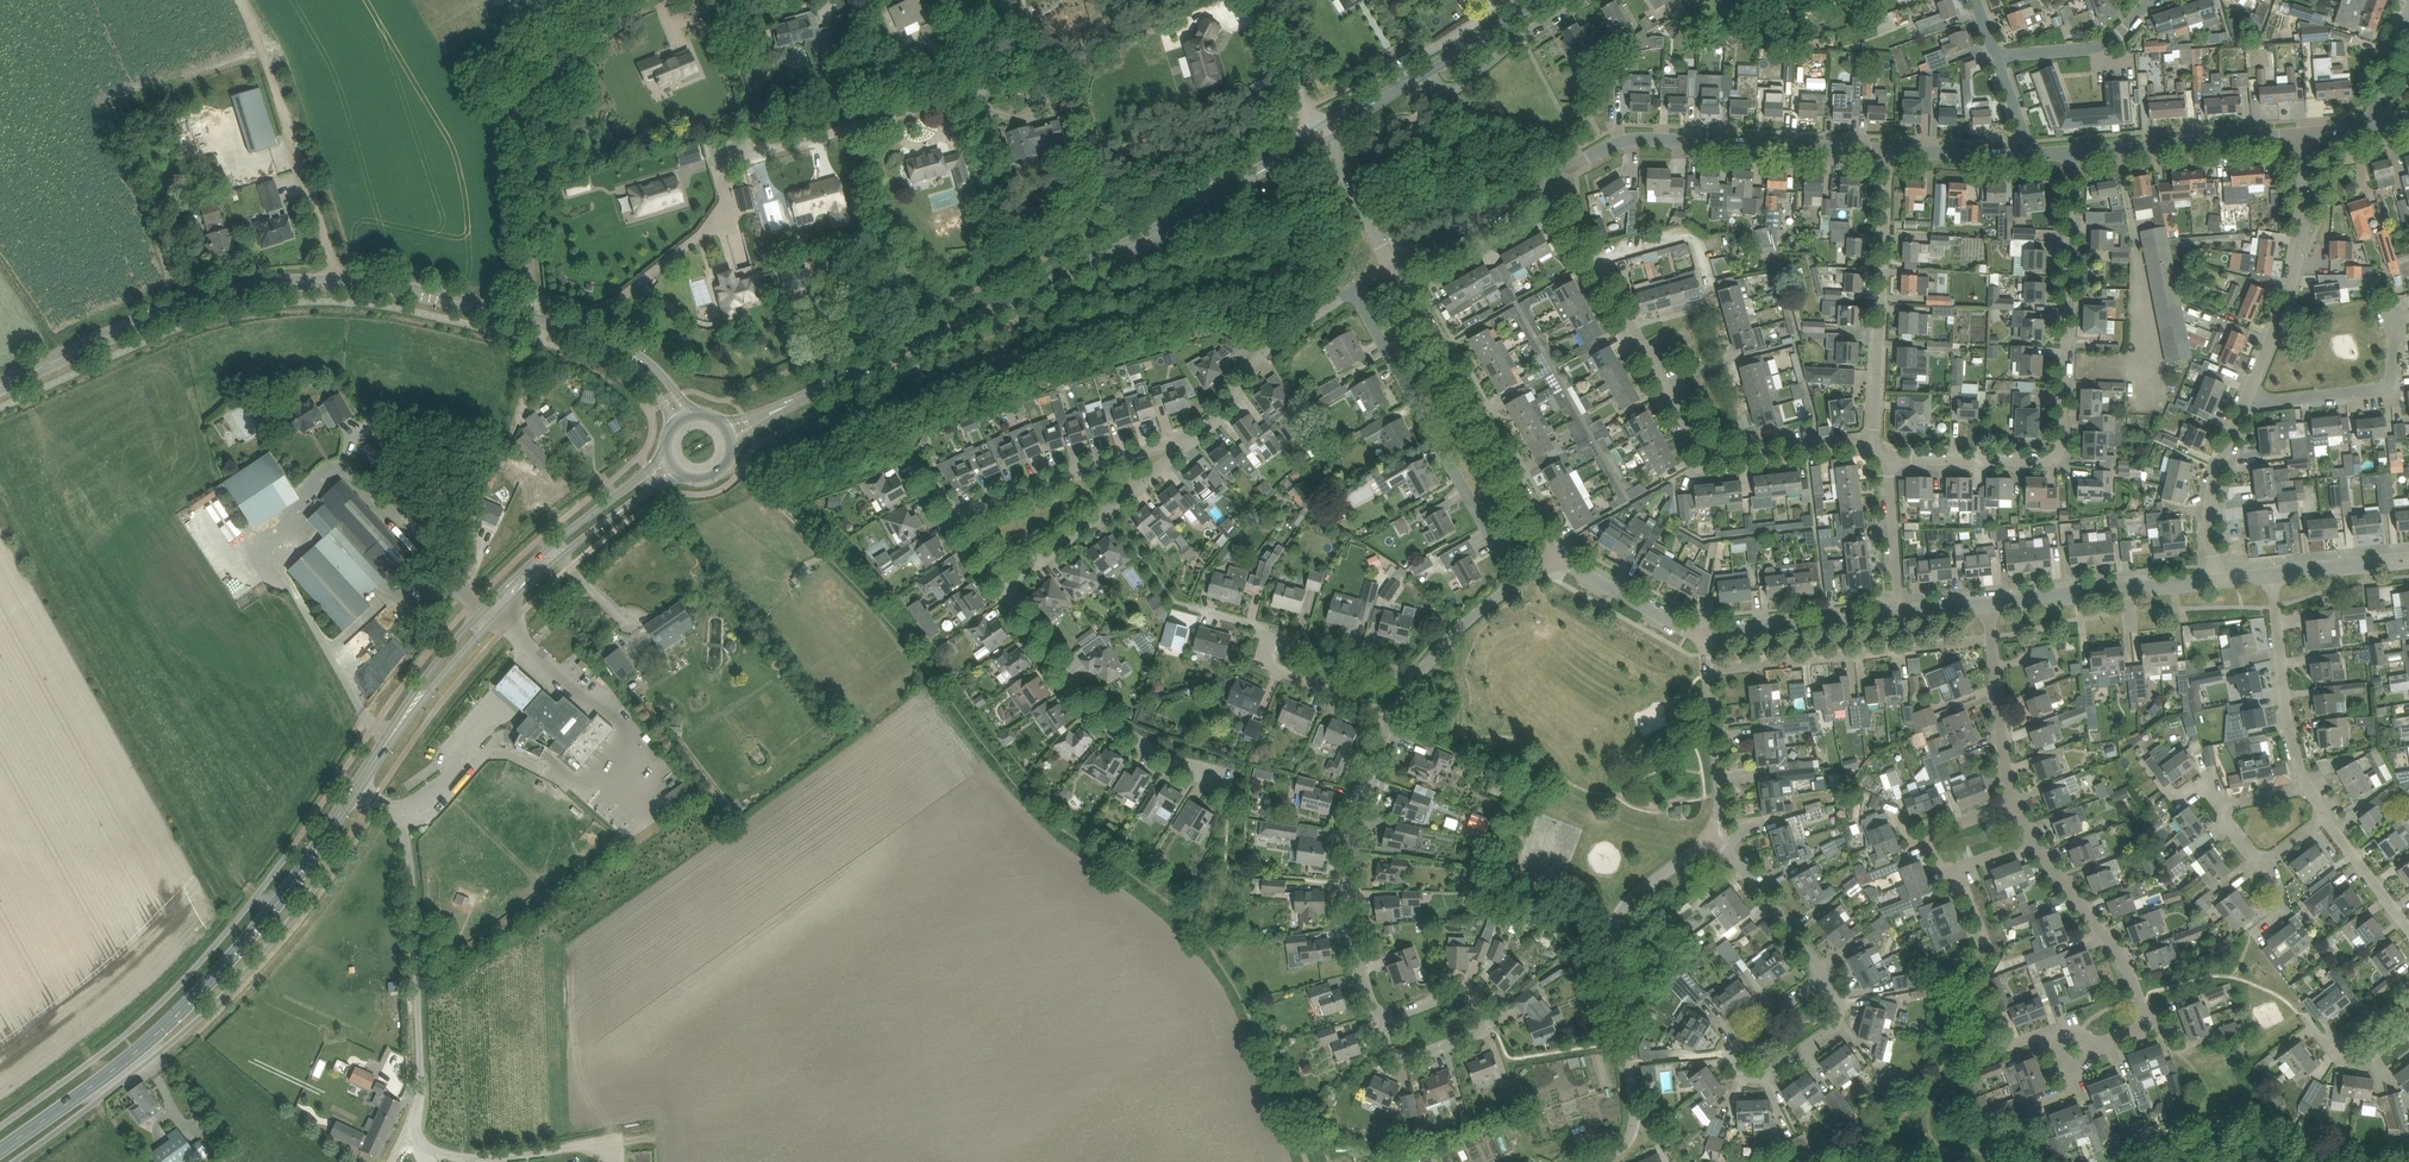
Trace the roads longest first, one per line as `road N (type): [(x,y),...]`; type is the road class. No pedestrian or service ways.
road 1 (track): [(775,500),(852,578),(1031,801),(1197,939),(1238,989),(1312,1161)]
road 2 (tertiary): [(0,390),(174,306),(275,284),(390,286),(525,316)]
road 3 (secondary): [(780,409),(1099,263),(1261,171)]
road 4 (secondary): [(0,1154),(151,1041),(273,907),(358,789)]
road 5 (residential): [(1874,442),(1710,457),(1549,182)]
road 6 (residential): [(1891,461),(2061,459),(2075,152)]
road 7 (unclassified): [(468,1161),(422,1148),(412,1131),(420,1093),(406,834),(401,818),(358,789)]
road 8 (unclassified): [(1600,1161),(1631,1140),(1636,1125),(1617,940),(1626,919),(1717,833)]
road 9 (residential): [(525,316),(531,218),(522,119),(538,84),(636,2)]
road 10 (secondary): [(667,452),(487,607),(412,708)]
road 11 (secondary): [(412,708),(569,550),(678,474)]
road 12 (residential): [(1549,182),(1611,146),(1641,139),(1889,151)]
road 13 (residential): [(717,140),(979,69),(961,0)]
road 14 (residential): [(1517,585),(1344,290)]
road 15 (residential): [(1565,559),(1397,263)]
road 16 (residential): [(1232,780),(1154,749),(1121,725),(1005,572)]
road 17 (residential): [(1392,718),(1371,766),(1353,870),(1359,941),(1379,1021)]
road 18 (track): [(345,282),(242,0)]
road 19 (residential): [(1874,442),(1889,151)]
road 20 (residential): [(1710,670),(1993,637)]
road 21 (residential): [(2248,401),(2300,257),(2301,134)]
road 22 (residential): [(958,506),(1166,431),(1184,436)]
road 23 (residential): [(1379,1021),(1457,994),(1479,1006),(1481,1030),(1472,1038),(1407,1060),(1389,1053)]
road 24 (unclassified): [(1991,608),(2220,583)]
road 25 (residential): [(2248,401),(2388,387),(2403,299)]
road 26 (residential): [(2075,152),(2301,134)]
road 27 (residential): [(1005,572),(1184,436)]
road 28 (residential): [(2150,1027),(2115,945),(2034,842)]
road 29 (residential): [(1184,436),(1272,333),(1344,290)]
road 30 (residential): [(2308,791),(2280,576)]
road 31 (residential): [(1415,78),(1458,89),(1507,49),(1593,0)]
road 32 (unclassified): [(1699,640),(1904,618)]
road 33 (residential): [(2220,583),(2219,482),(2248,401)]
road 34 (residential): [(1820,983),(1717,833)]
road 35 (residential): [(1995,57),(2111,42),(2158,0)]
road 36 (residential): [(1734,1062),(1746,1077),(1766,1078),(1831,1032),(1840,1015),(1820,983)]
road 37 (residential): [(1397,263),(1549,182)]
road 38 (residential): [(2017,806),(1993,637)]
road 39 (residential): [(1392,718),(1266,664),(1264,645),(1272,636)]
road 40 (unclassified): [(1717,833),(1725,807),(1710,670)]
road 41 (residential): [(2010,1049),(2042,1041),(2051,1063),(2150,1027)]
road 42 (residential): [(1904,618),(1891,461)]
road 43 (residential): [(1699,640),(1565,559)]
road 44 (residential): [(1272,636),(1419,677)]
road 45 (secondary): [(1415,78),(1544,0)]
road 46 (residential): [(1513,0),(1405,63),(1408,83)]
road 47 (unclassified): [(614,1161),(589,1145),(480,1161)]
road 48 (residential): [(2408,931),(2327,817)]
road 49 (unclassified): [(1397,263),(1324,144)]
road 50 (residential): [(1889,151),(2027,153)]
road 51 (residential): [(1517,585),(1419,677)]
road 52 (residential): [(1957,873),(1942,861),(1935,840),(1941,832),(2017,806)]
road 53 (unclassified): [(2280,576),(2408,562)]
road 54 (residential): [(2373,128),(2408,10)]
road 55 (residential): [(1734,1062),(1737,1044),(1820,983)]

